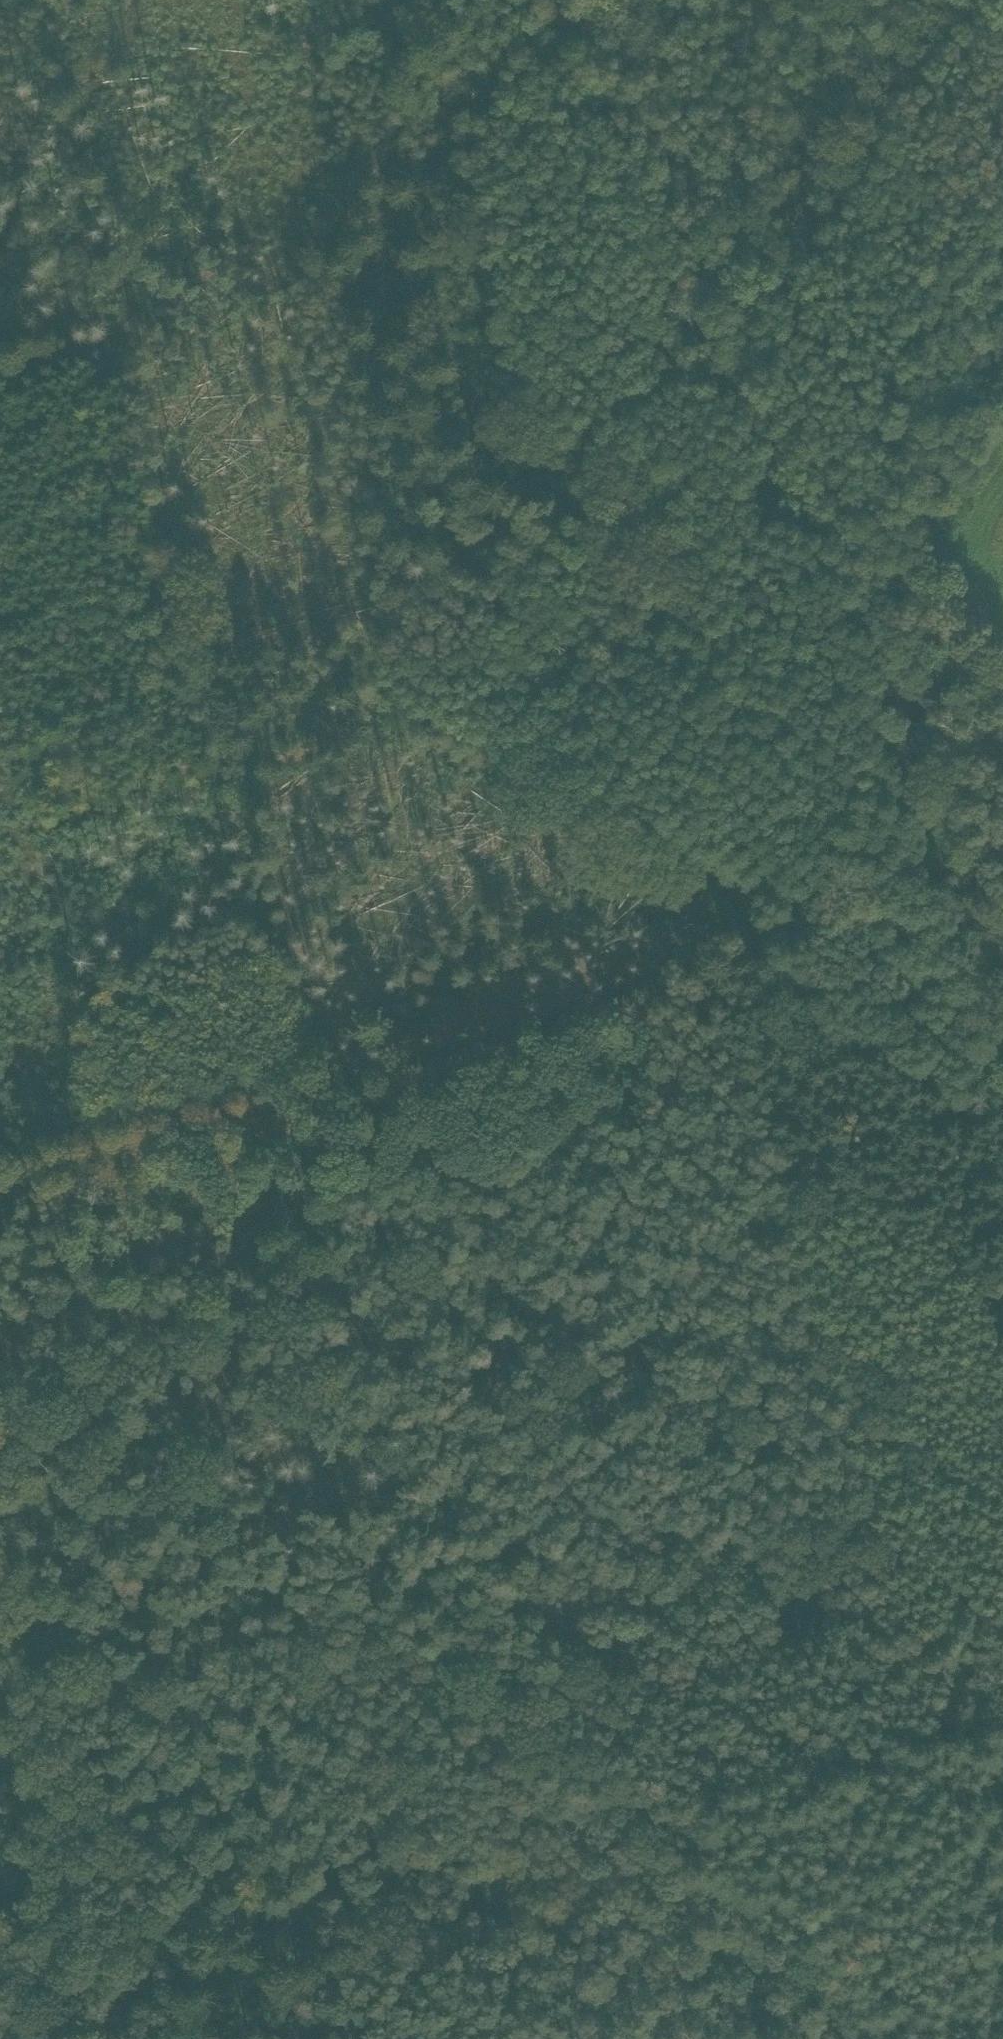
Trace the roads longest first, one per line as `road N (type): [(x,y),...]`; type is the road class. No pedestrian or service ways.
road 1 (unclassified): [(0,1604),(124,2038)]

